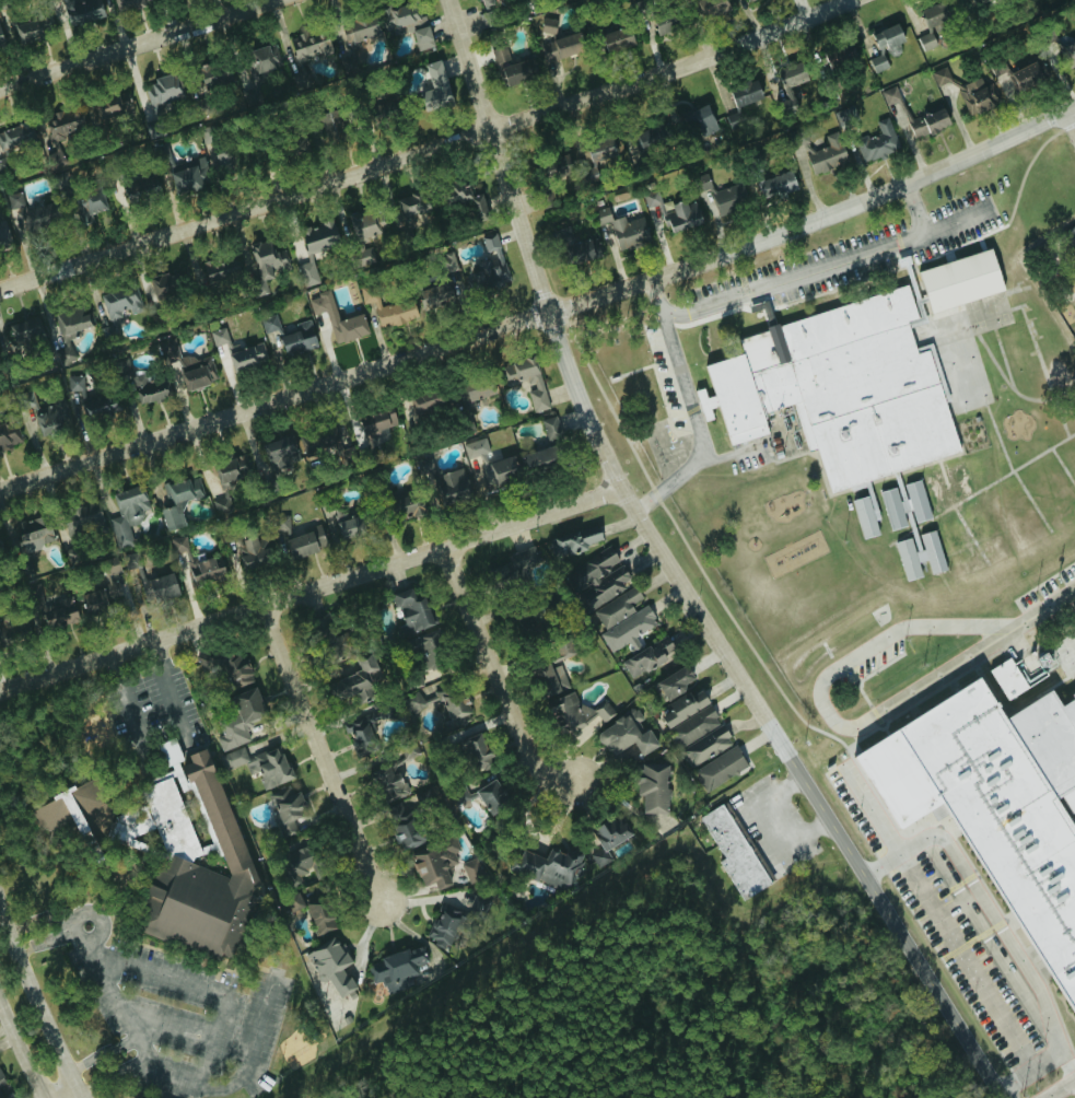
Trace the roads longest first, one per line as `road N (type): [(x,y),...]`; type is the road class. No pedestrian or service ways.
road 1 (residential): [(1011,1097),(621,487),(566,363),(449,0)]
road 2 (residential): [(0,487),(651,278),(908,182),(1074,106)]
road 3 (residential): [(0,288),(741,50),(864,0)]
road 4 (residential): [(0,690),(621,487)]
road 5 (residential): [(395,918),(268,606)]
road 6 (residential): [(453,548),(535,758),(553,776),(604,779)]
road 7 (residential): [(0,87),(270,0)]
road 8 (secondary): [(86,1097),(0,899)]

